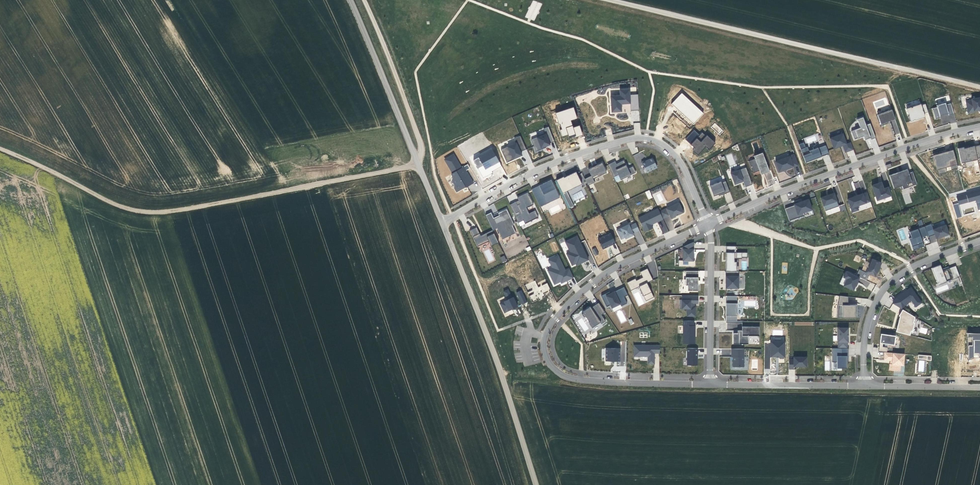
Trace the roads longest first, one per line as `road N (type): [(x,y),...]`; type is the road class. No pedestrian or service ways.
road 1 (track): [(0,149),(113,203),(158,211),(420,165)]
road 2 (residential): [(442,223),(533,171),(606,144),(651,138),(675,154),(708,226)]
road 3 (residential): [(708,226),(823,176),(979,127)]
road 4 (unclassified): [(537,484),(442,223)]
road 5 (residential): [(560,373),(545,354),(544,335),(581,291),(708,226)]
road 6 (unclassified): [(442,223),(353,0)]
road 7 (residential): [(864,385),(868,326),(890,282),(979,240)]
road 8 (residential): [(709,384),(708,226)]
road 9 (residential): [(709,384),(864,385)]
road 10 (residential): [(560,373),(709,384)]

